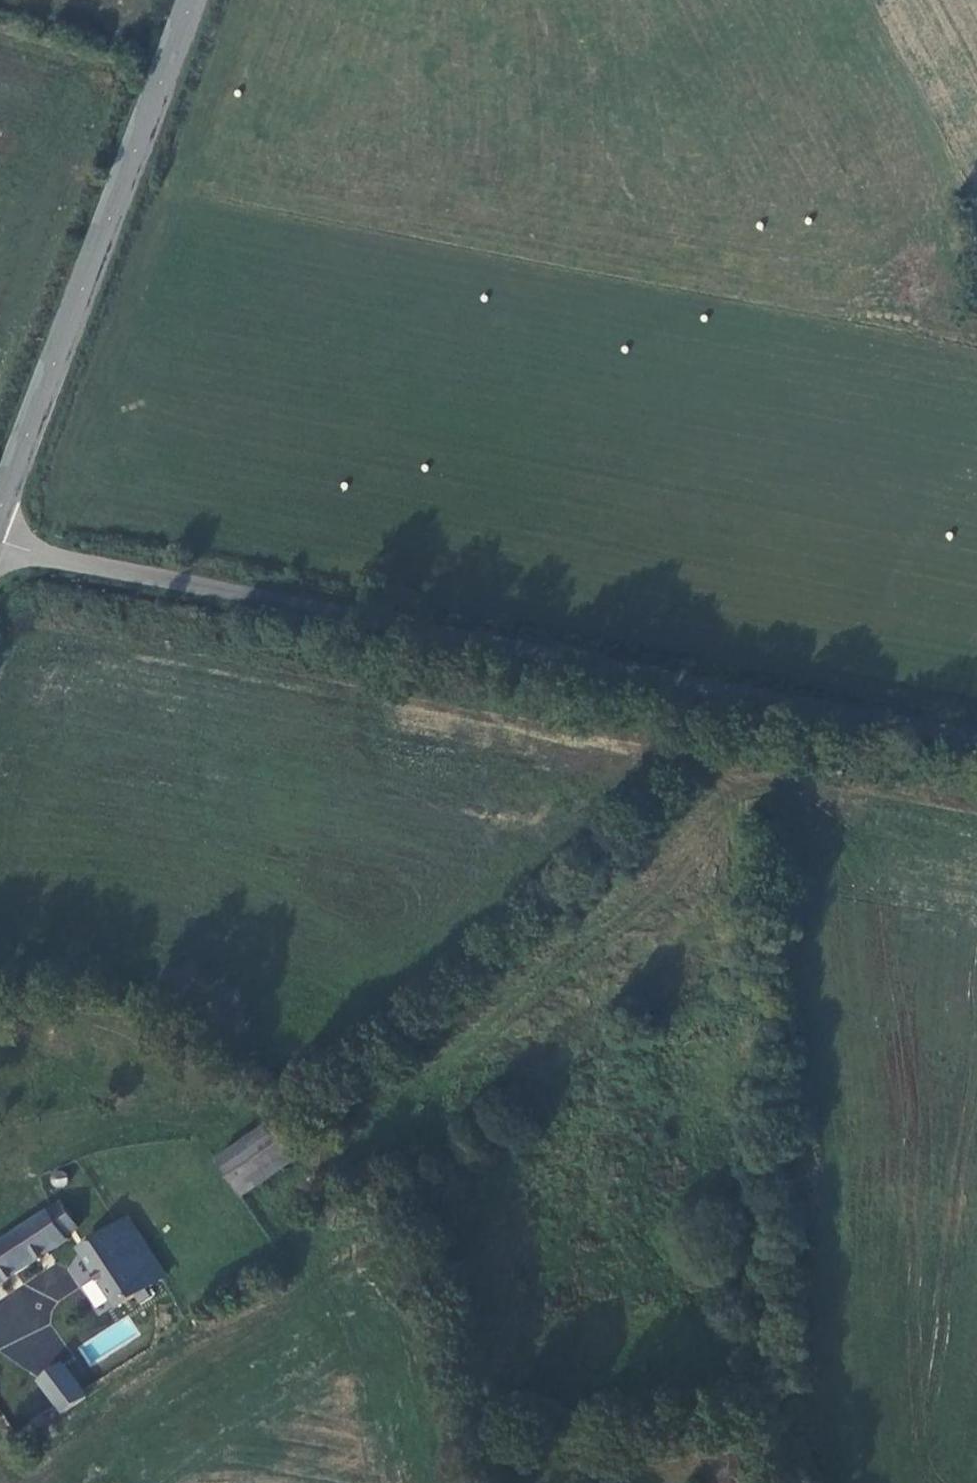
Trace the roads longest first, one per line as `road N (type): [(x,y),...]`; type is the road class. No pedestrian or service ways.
road 1 (unclassified): [(976,739),(0,543)]
road 2 (tertiary): [(188,0),(0,494)]

